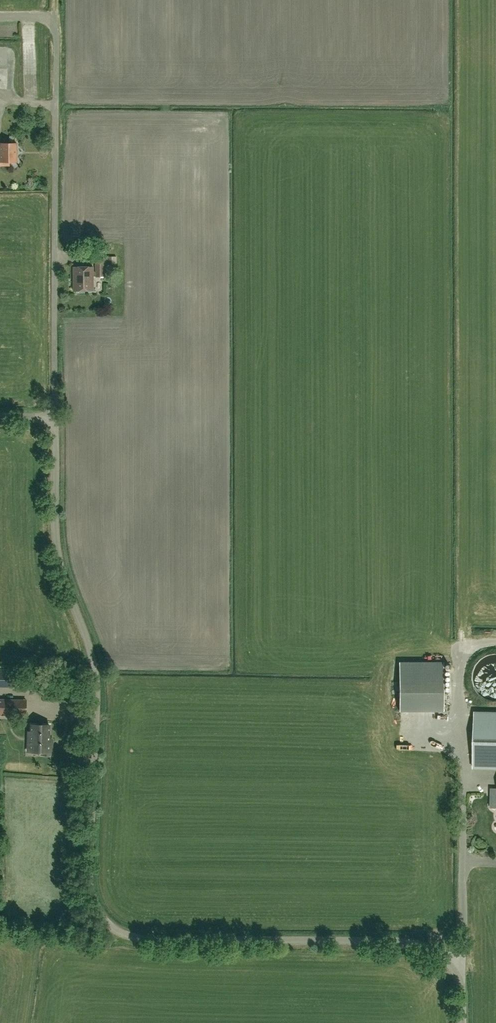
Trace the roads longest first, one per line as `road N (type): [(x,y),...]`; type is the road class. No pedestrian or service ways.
road 1 (unclassified): [(461,1022),(452,967),(412,941),(142,939),(98,912),(90,885),(97,685),(57,550),(55,416)]
road 2 (unclassified): [(55,416),(56,11)]
road 3 (track): [(27,1022),(40,942),(105,942),(122,934)]

